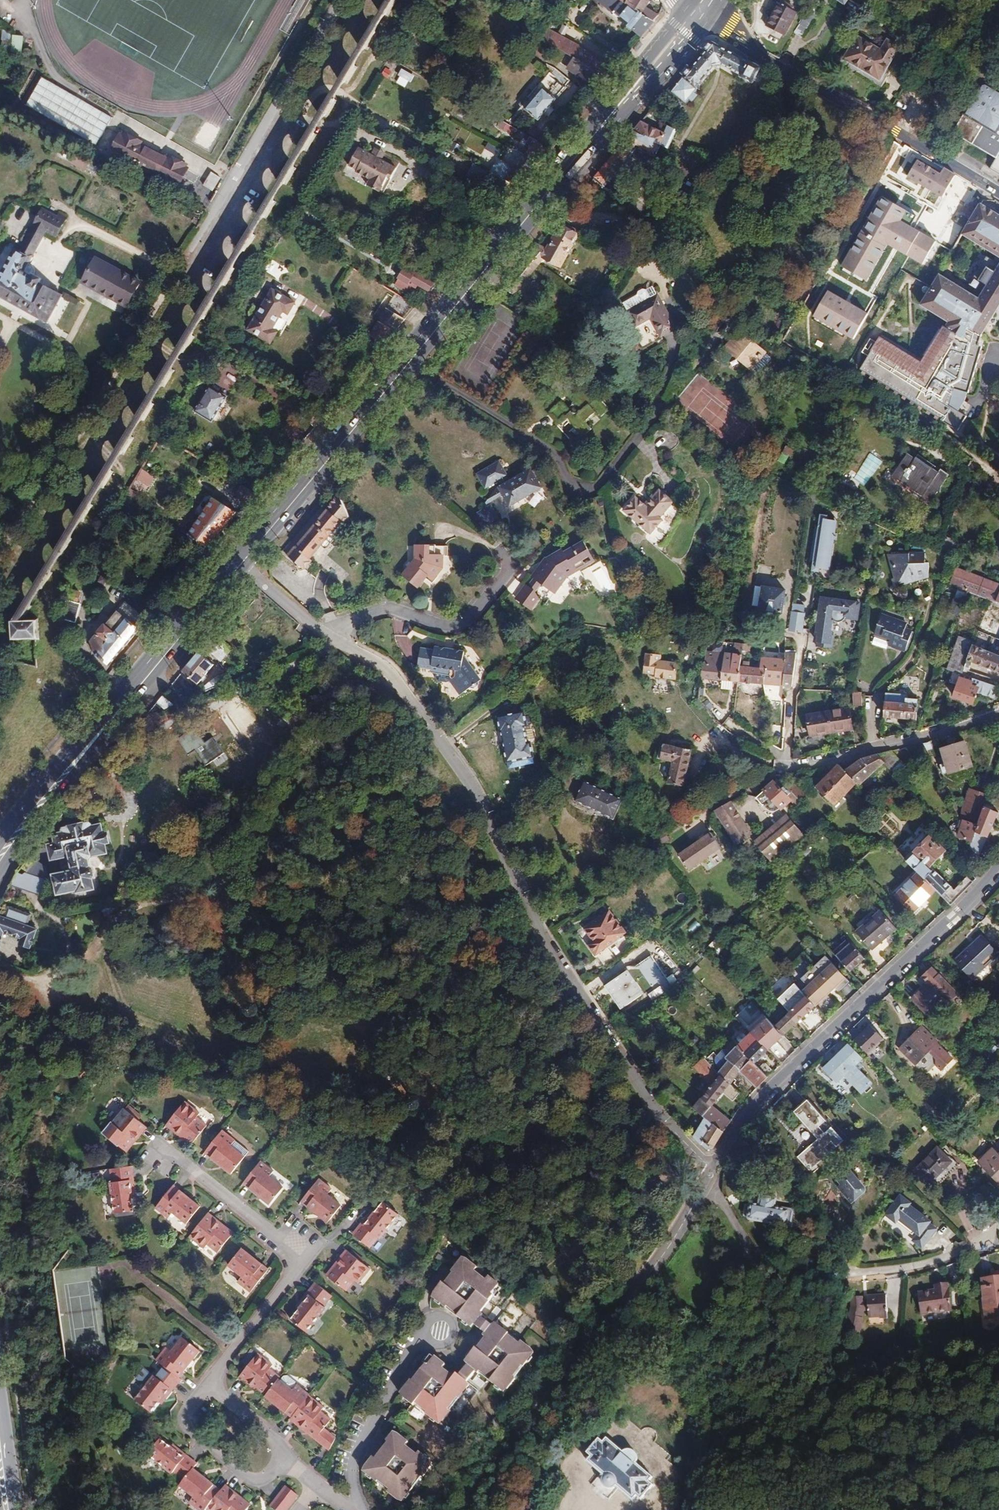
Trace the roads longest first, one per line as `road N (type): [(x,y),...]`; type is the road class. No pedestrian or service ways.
road 1 (residential): [(320,630),(396,683),(468,782),(546,950),(655,1116),(711,1170)]
road 2 (residential): [(0,551),(342,0)]
road 3 (residential): [(711,1170),(751,1108),(998,862)]
road 4 (residential): [(466,1509),(638,1298),(705,1179)]
road 5 (residential): [(405,362),(552,449),(574,488),(591,493),(661,402),(672,343)]
road 6 (residential): [(206,1384),(302,1255),(162,1153)]
road 7 (track): [(396,683),(339,768),(281,819),(259,890),(245,902),(190,912)]
road 8 (residential): [(705,1179),(755,1262),(791,1275),(884,1271),(964,1249)]
road 9 (primary): [(405,362),(593,138)]
road 10 (primary): [(72,770),(239,562)]
road 11 (primary): [(239,562),(405,362)]
road 12 (residential): [(998,711),(779,769)]
road 13 (residential): [(320,630),(384,607),(454,628),(508,566)]
road 14 (residential): [(896,131),(705,18)]
road 15 (track): [(190,912),(137,906),(68,971),(39,977),(0,970)]
road 16 (residential): [(359,1509),(354,1456),(417,1339),(427,1335)]
road 17 (residential): [(206,1384),(176,1425),(252,1482),(280,1464)]
road 18 (primary): [(593,138),(705,18)]
road 19 (primary): [(690,8),(593,138)]
road 20 (primary): [(0,873),(72,770)]
road 21 (residential): [(998,192),(896,131)]

